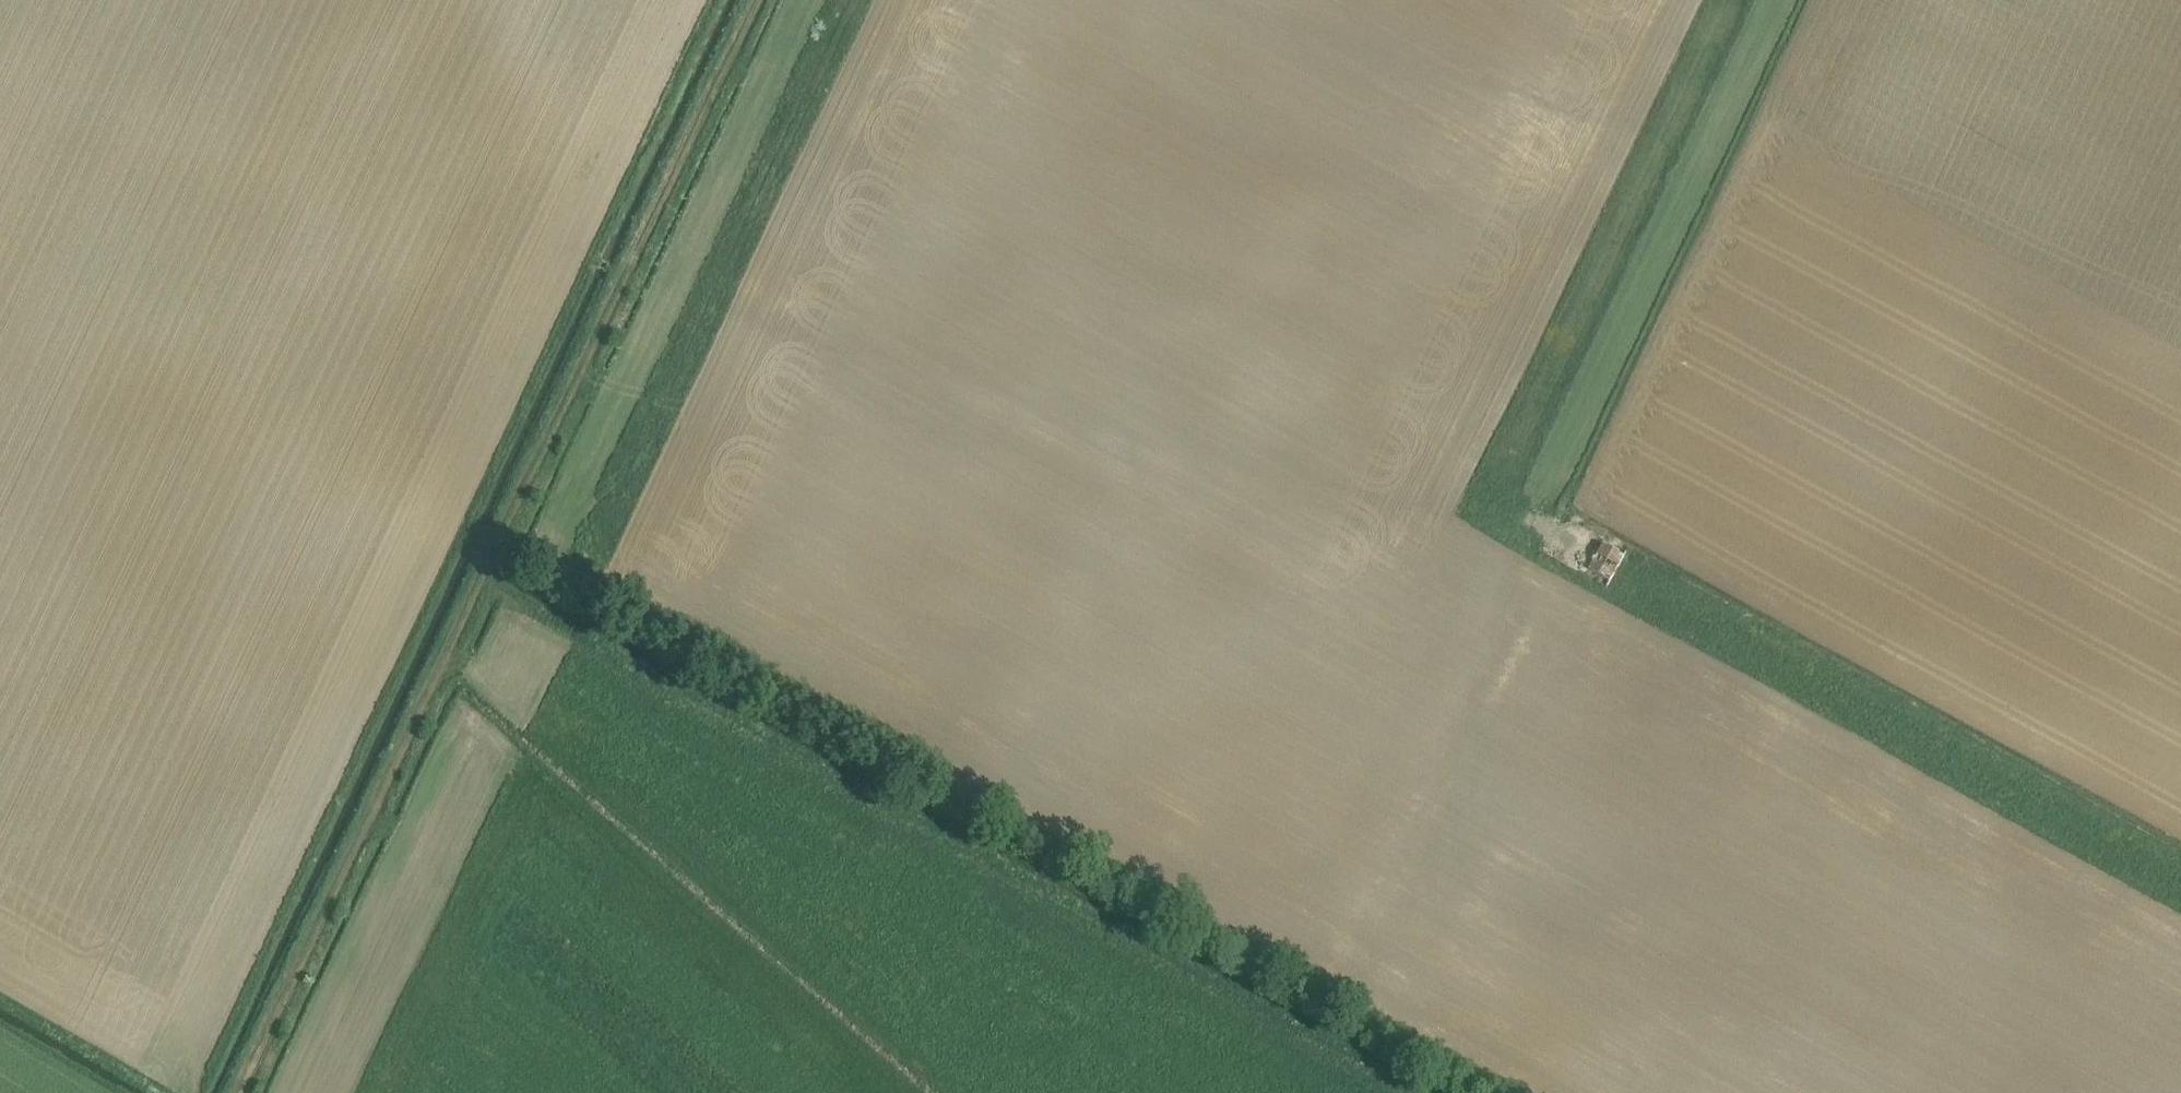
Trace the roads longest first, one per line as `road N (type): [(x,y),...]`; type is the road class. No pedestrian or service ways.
road 1 (track): [(241,1092),(756,0)]

